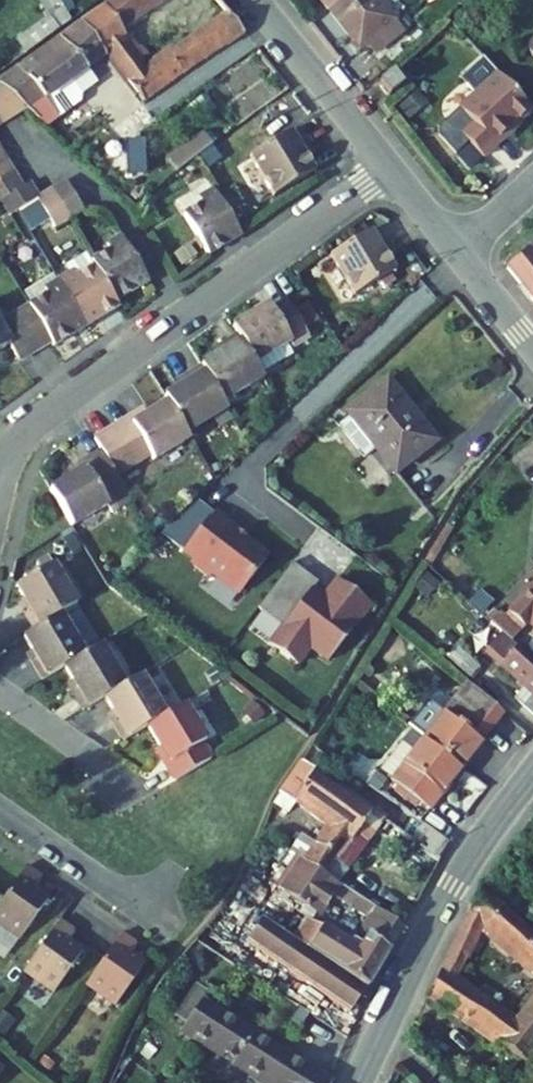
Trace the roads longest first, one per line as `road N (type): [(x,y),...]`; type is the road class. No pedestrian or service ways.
road 1 (residential): [(0,500),(20,444),(39,419),(390,167)]
road 2 (tertiary): [(358,1082),(459,876),(532,773)]
road 3 (residential): [(0,808),(188,941)]
road 4 (residential): [(390,167),(254,0)]
road 5 (residential): [(141,790),(0,694)]

